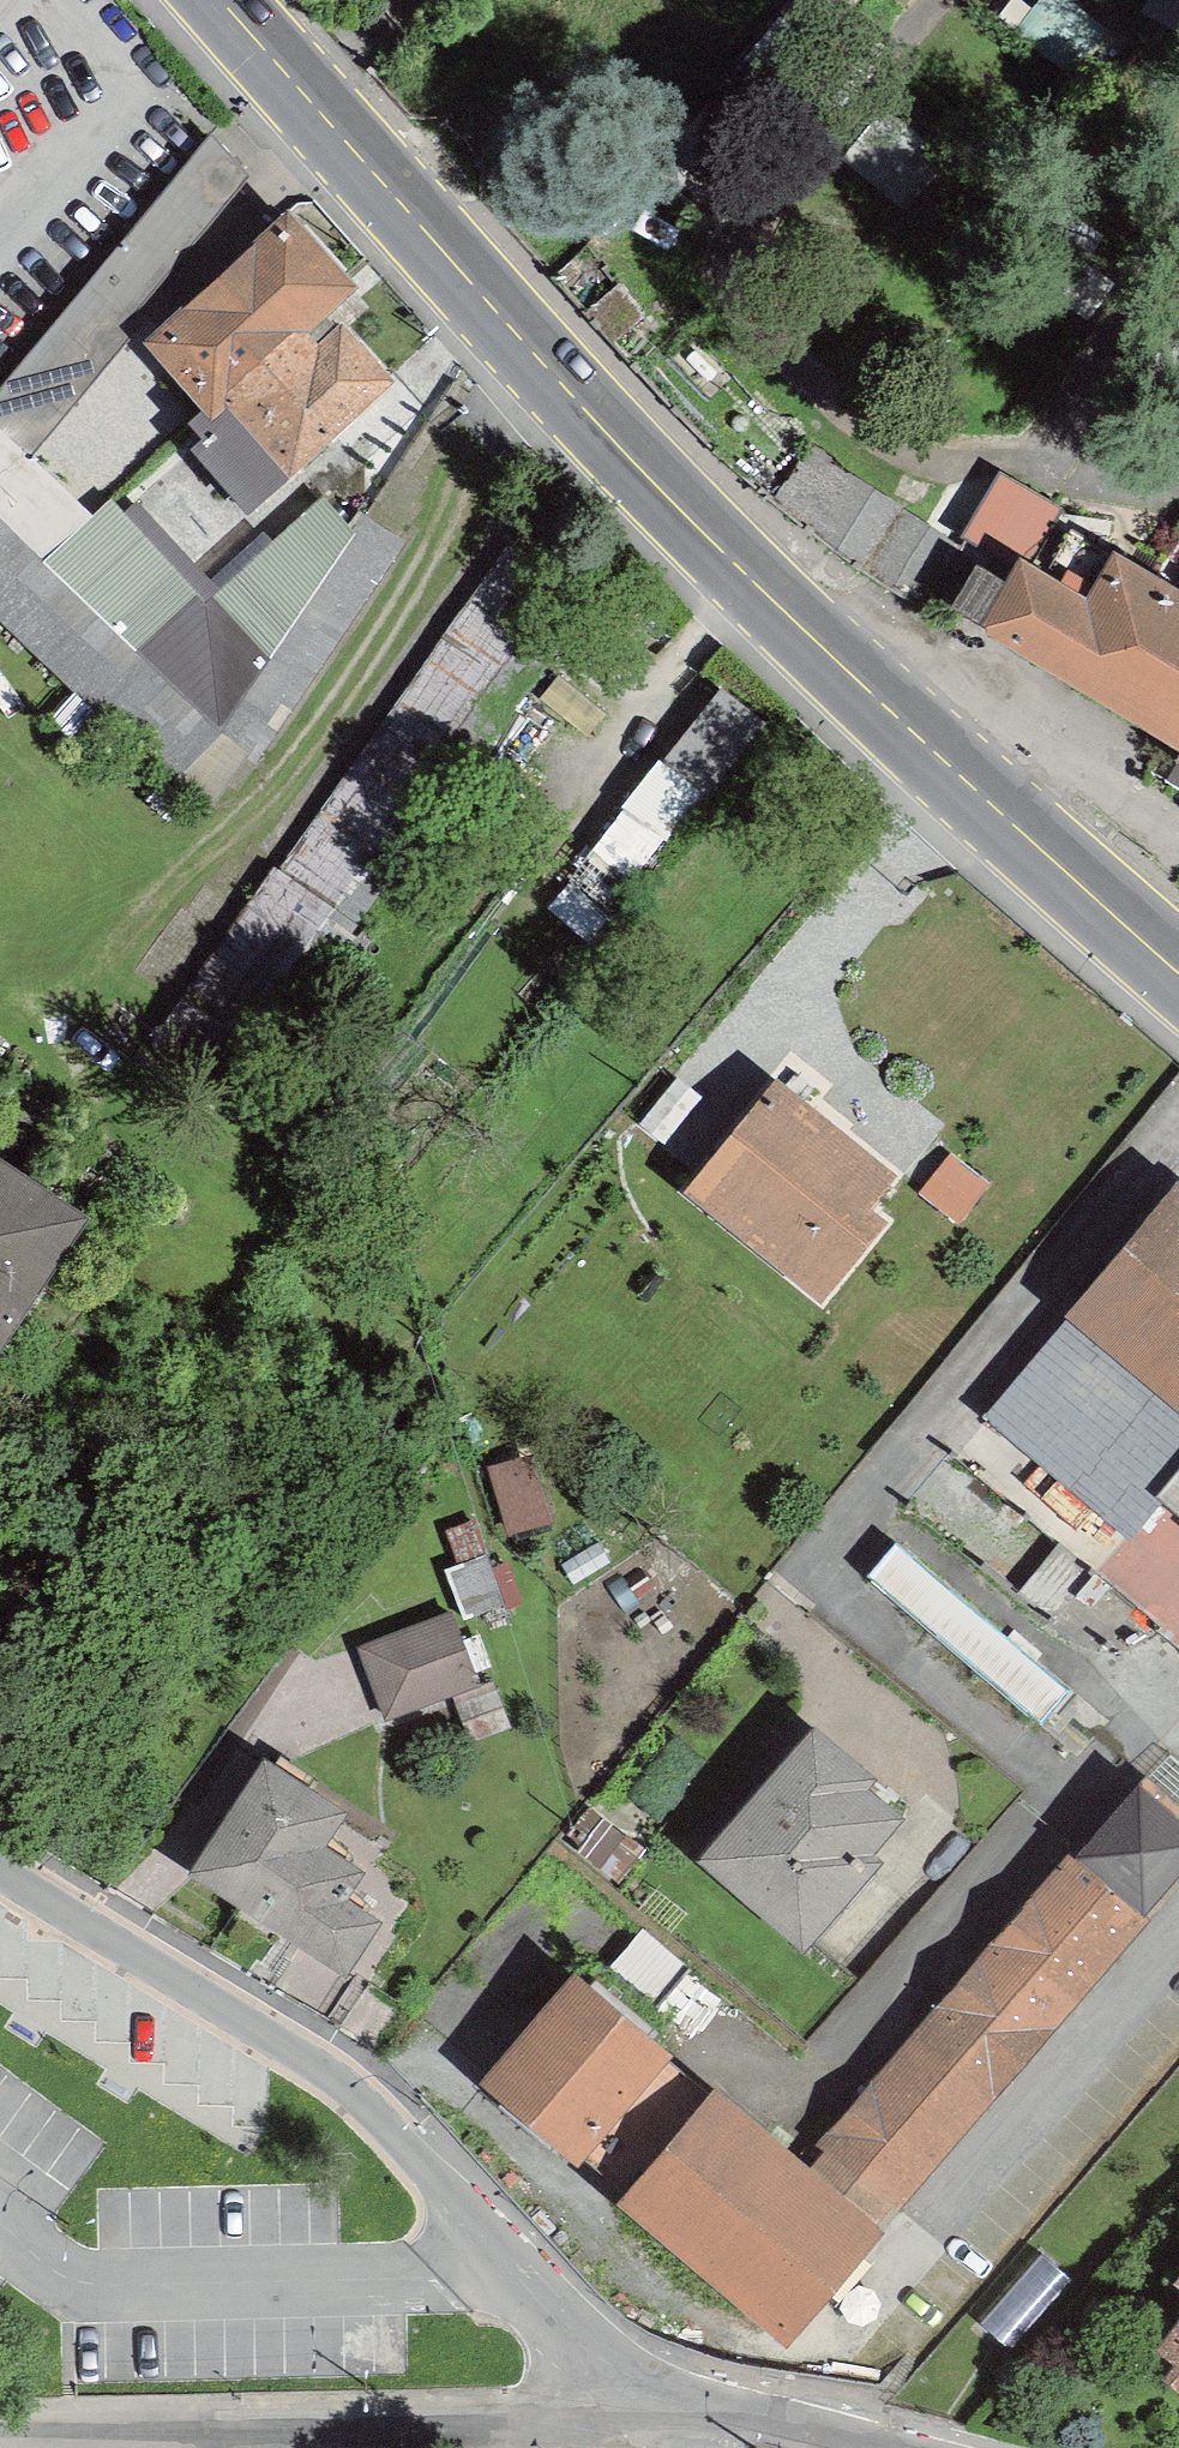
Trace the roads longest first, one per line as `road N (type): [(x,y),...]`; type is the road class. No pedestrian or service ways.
road 1 (primary): [(1178,988),(980,812),(558,394),(208,0)]
road 2 (residential): [(0,2439),(694,2417)]
road 3 (residential): [(0,1862),(337,2068),(517,2247)]
road 4 (residential): [(694,2417),(517,2247)]
road 5 (residential): [(694,2417),(909,2447)]

